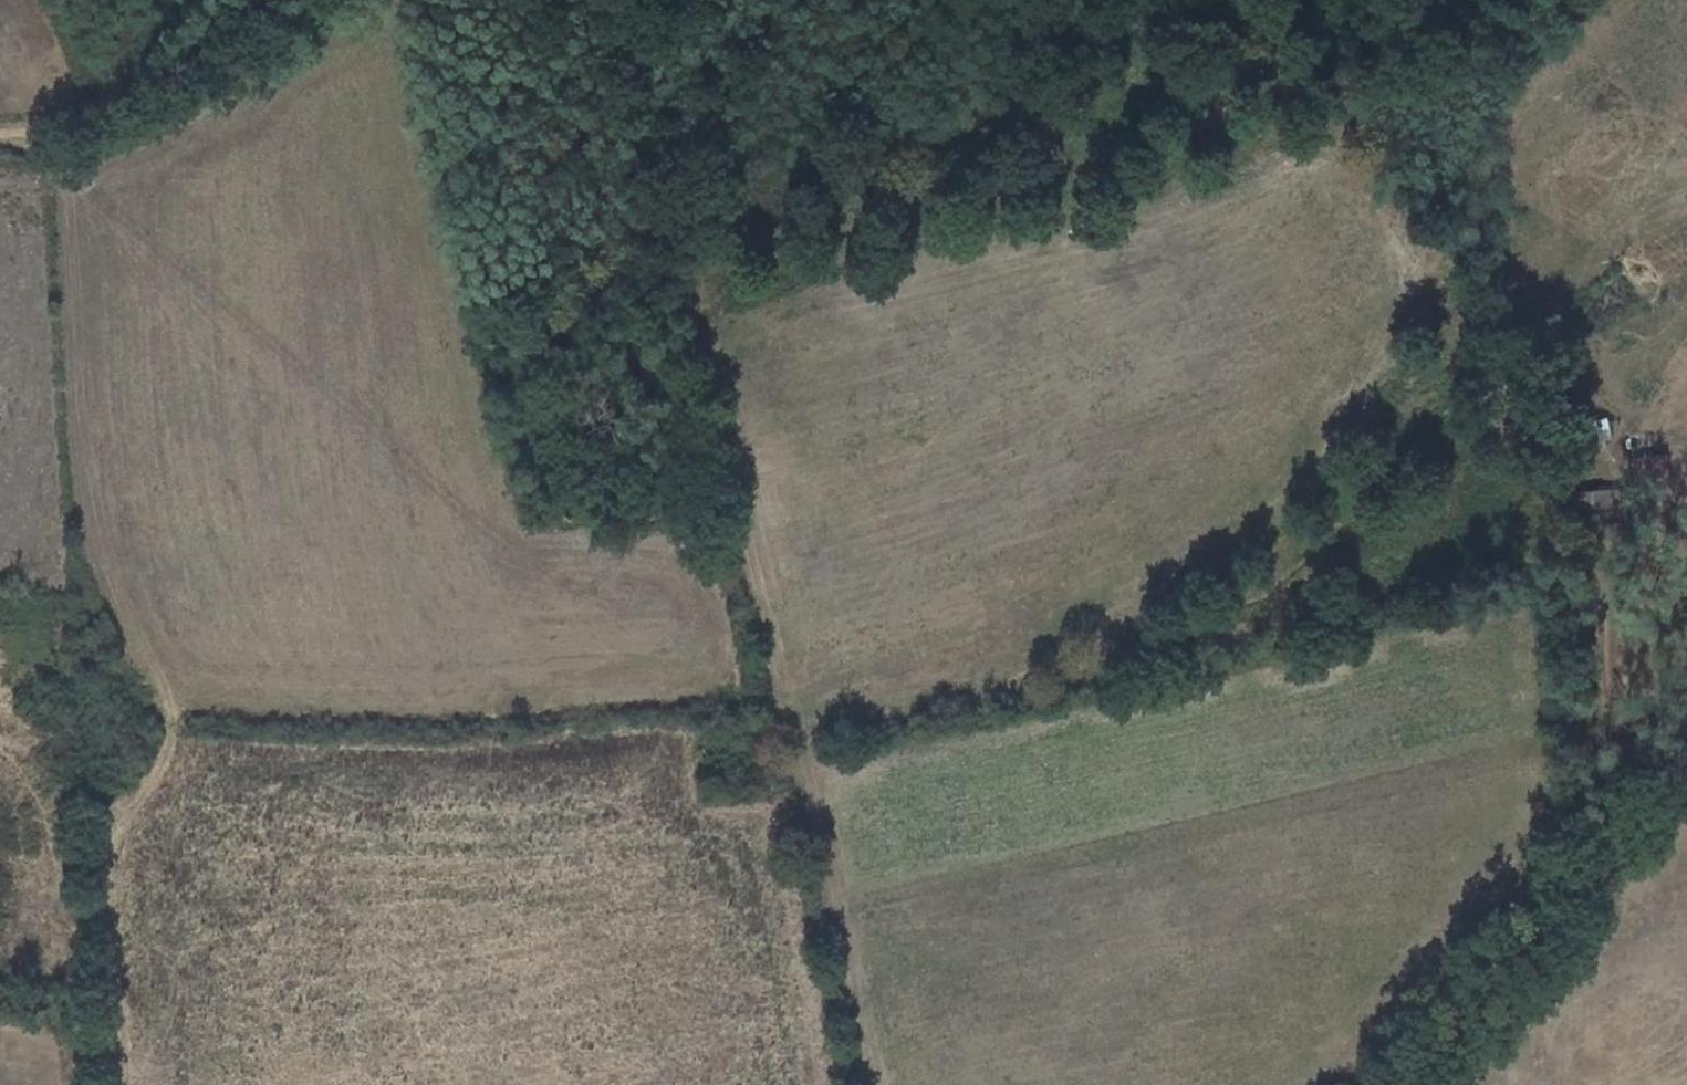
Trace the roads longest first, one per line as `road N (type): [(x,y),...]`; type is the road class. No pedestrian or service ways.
road 1 (track): [(1390,1084),(1686,729)]
road 2 (track): [(0,139),(74,132),(136,113),(285,0)]

